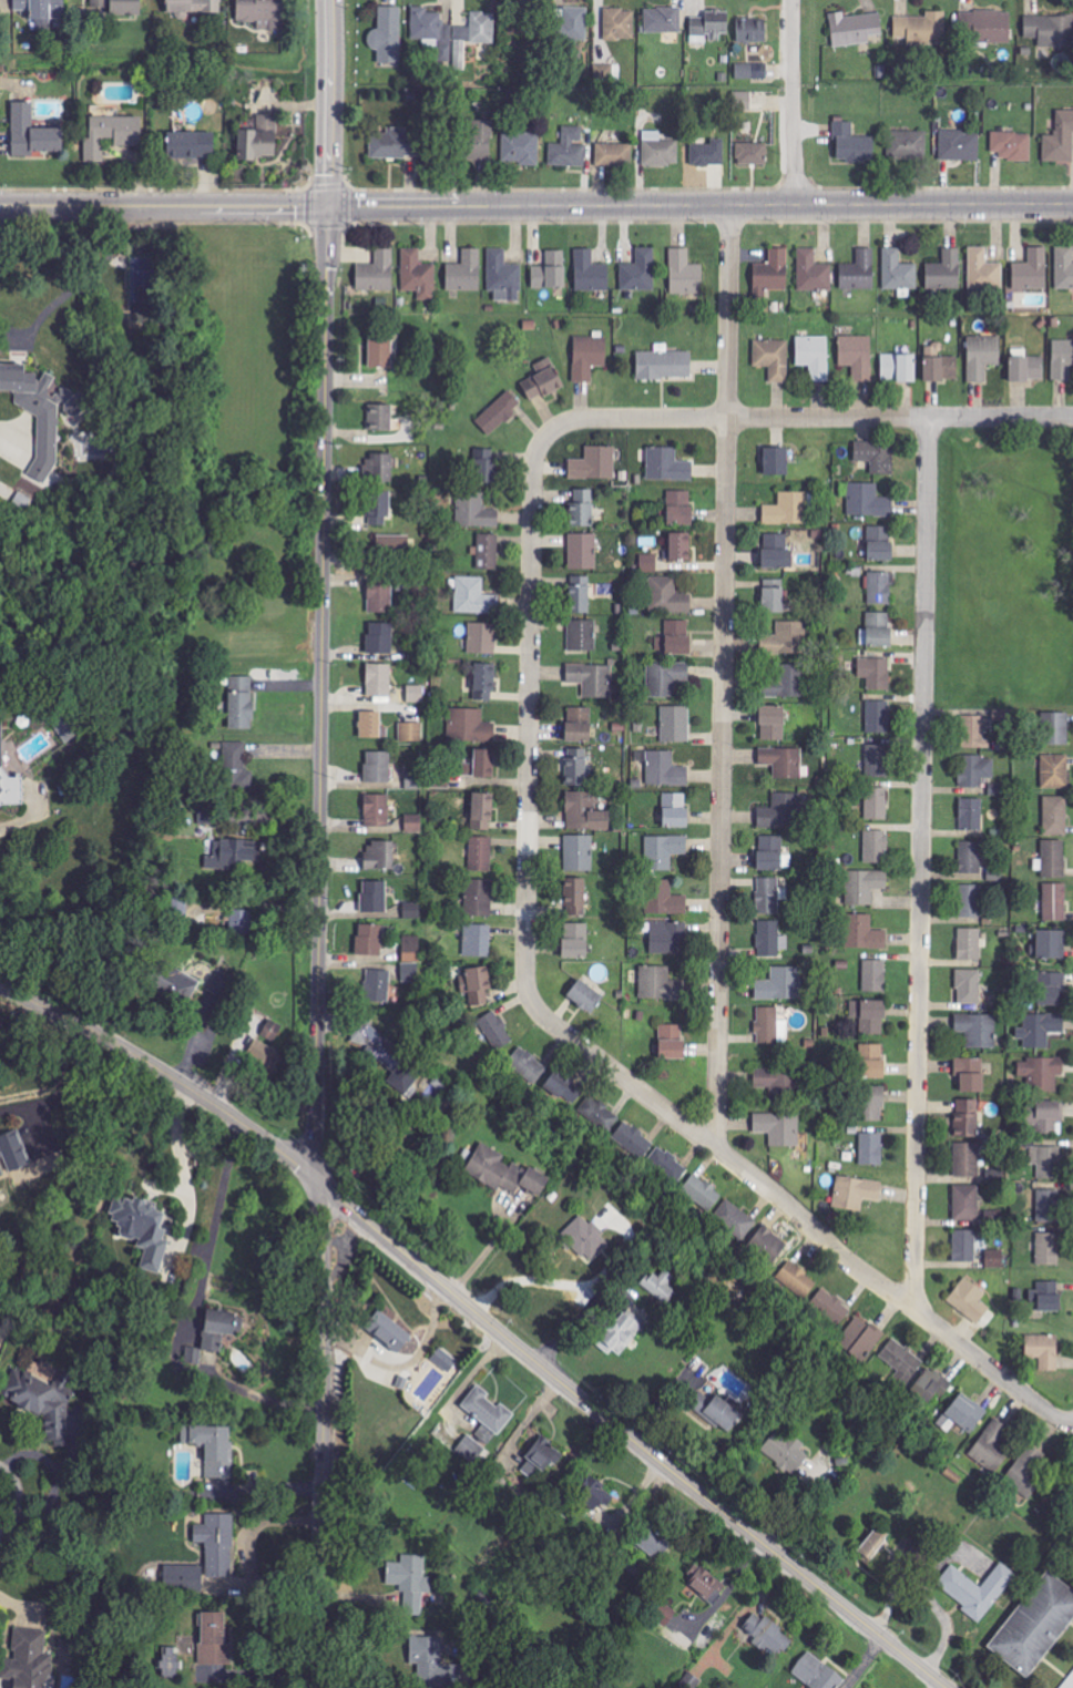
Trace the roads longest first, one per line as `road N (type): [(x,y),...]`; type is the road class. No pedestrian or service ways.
road 1 (secondary): [(327,208),(323,802),(309,1174)]
road 2 (residential): [(732,206),(717,1124),(706,1140)]
road 3 (residential): [(928,418),(912,1308)]
road 4 (secondary): [(945,1687),(309,1174)]
road 5 (tertiary): [(327,208),(1072,206)]
road 6 (residential): [(532,1003),(771,1191),(870,1281),(1056,1419),(1072,1422)]
road 7 (residential): [(551,433),(534,464),(524,980),(532,1003)]
road 8 (residential): [(551,433),(584,419),(1072,417)]
road 9 (tertiary): [(325,1186),(316,1687)]
road 10 (secondary): [(309,1174),(182,1083),(0,987)]
road 11 (tertiary): [(0,207),(327,208)]
road 12 (secondary): [(330,0),(327,208)]
road 13 (residential): [(795,206),(793,0)]

